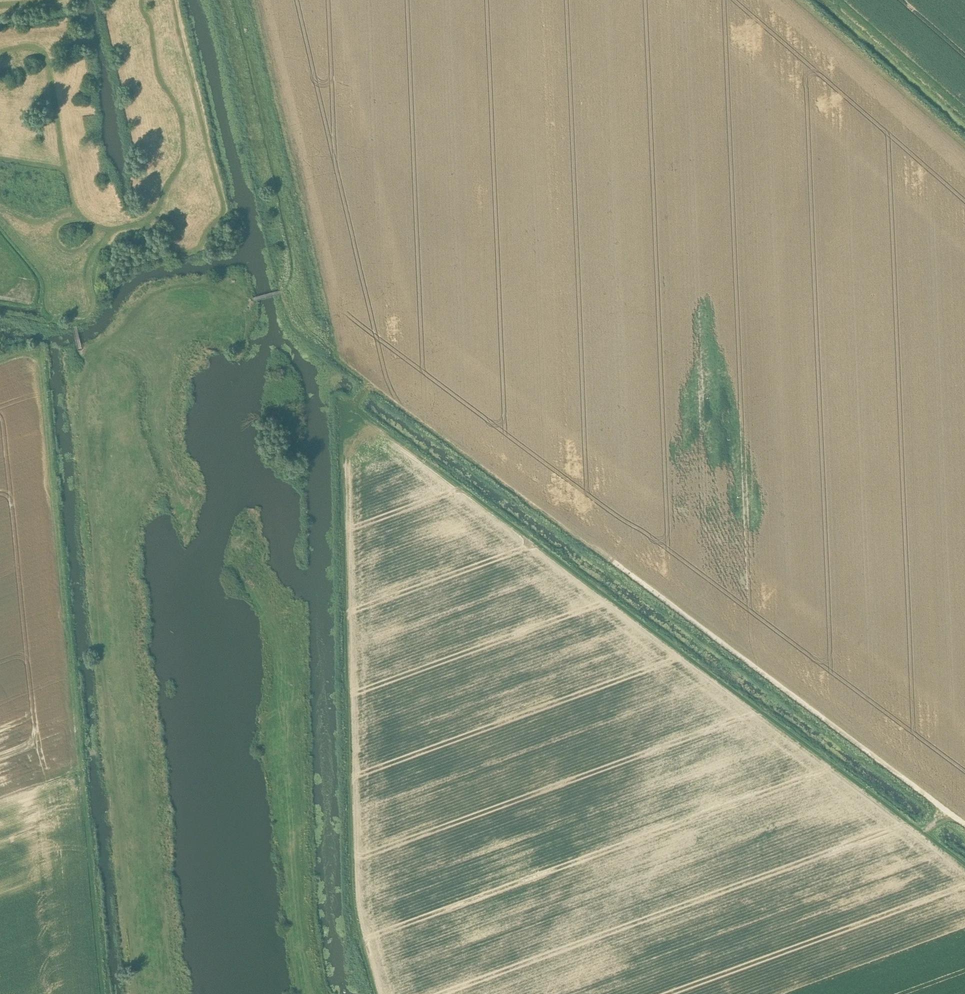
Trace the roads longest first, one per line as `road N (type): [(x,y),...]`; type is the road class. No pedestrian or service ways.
road 1 (track): [(964,824),(615,563)]

